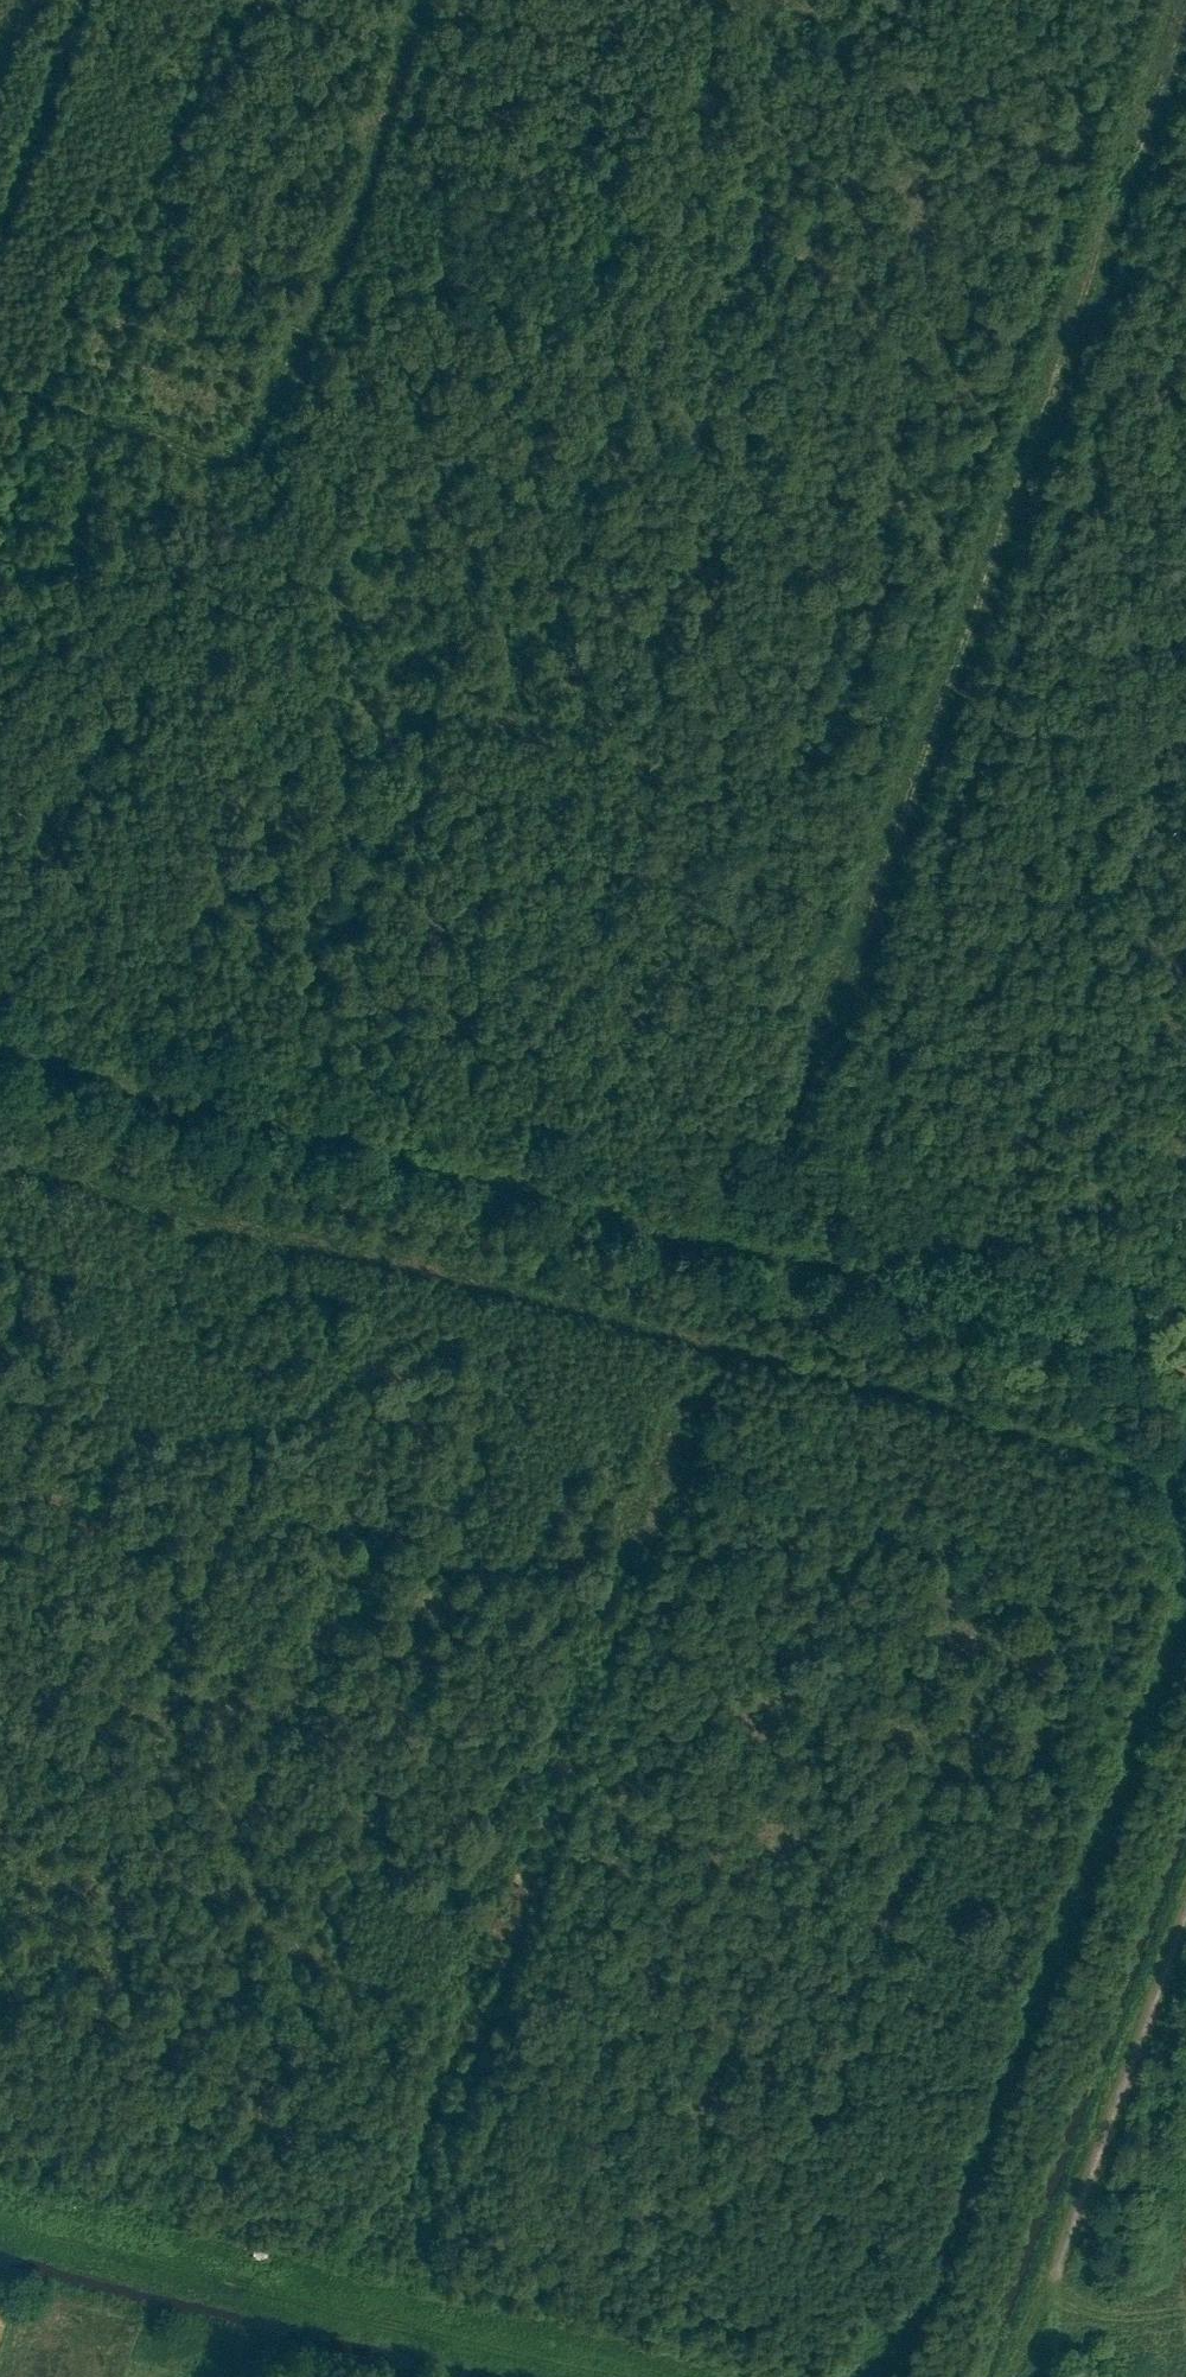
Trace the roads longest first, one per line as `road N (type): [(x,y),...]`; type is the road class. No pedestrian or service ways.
road 1 (track): [(1185,1928),(1055,2279)]
road 2 (track): [(1185,2253),(1162,2296),(1133,2310),(1106,2308),(1055,2279),(1010,2376)]
road 3 (track): [(1185,1368),(946,1290)]

